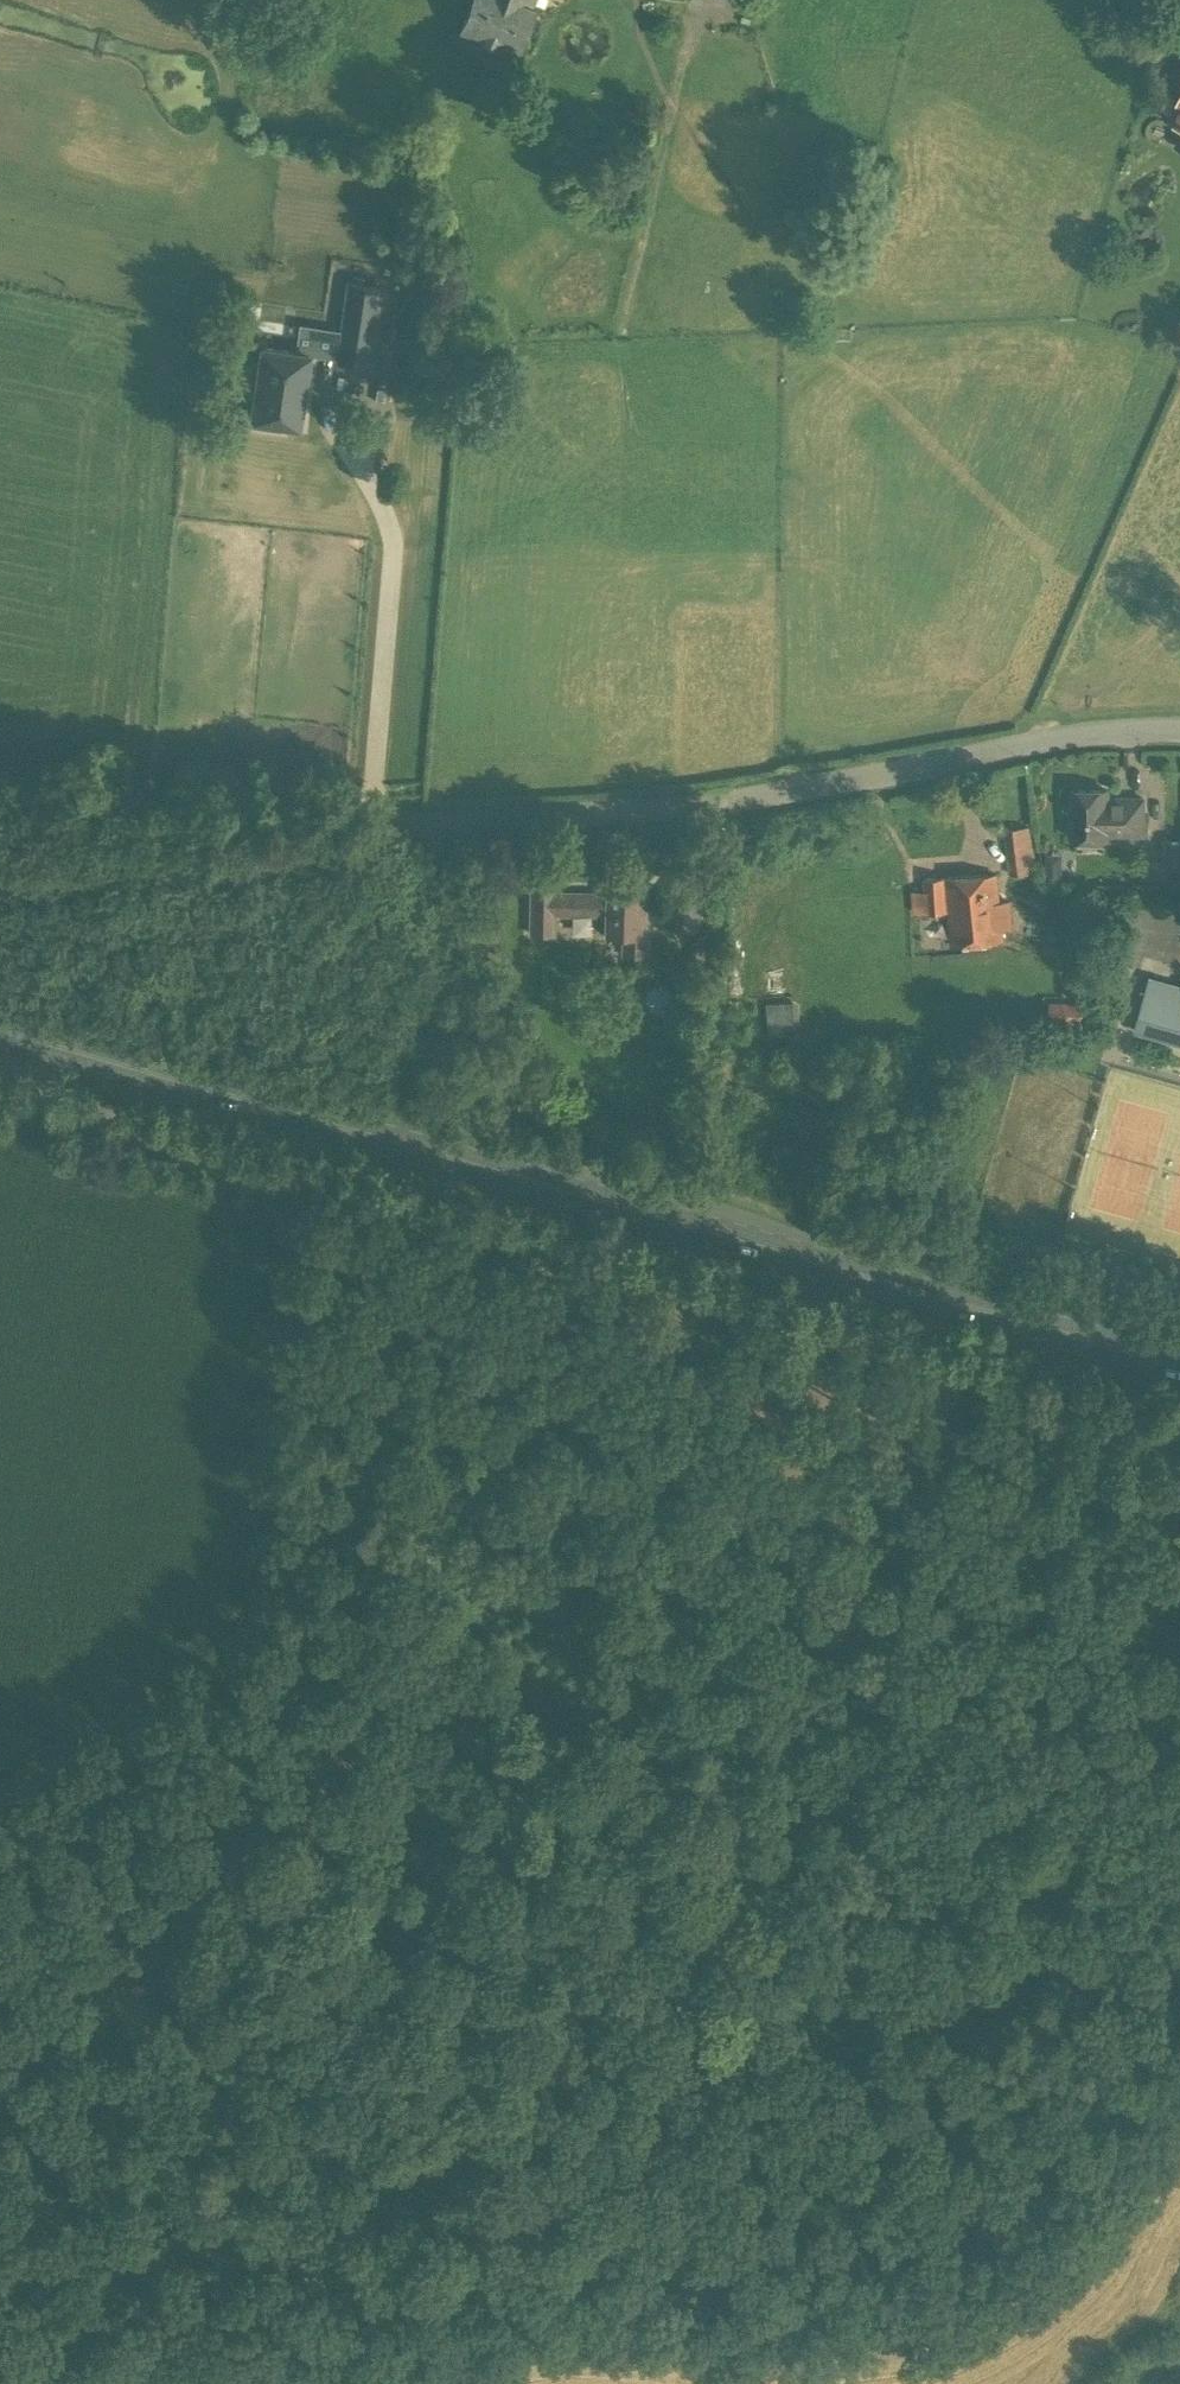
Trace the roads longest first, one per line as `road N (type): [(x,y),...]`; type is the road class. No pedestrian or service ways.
road 1 (unclassified): [(1179,1508),(1036,1409),(932,1359),(0,1090)]
road 2 (primary): [(1179,1367),(0,1028)]
road 3 (unclassified): [(1179,732),(1089,735),(687,808),(0,850)]
road 4 (track): [(710,2003),(729,1826),(718,1684),(723,1296)]
road 5 (track): [(620,340),(695,0)]

